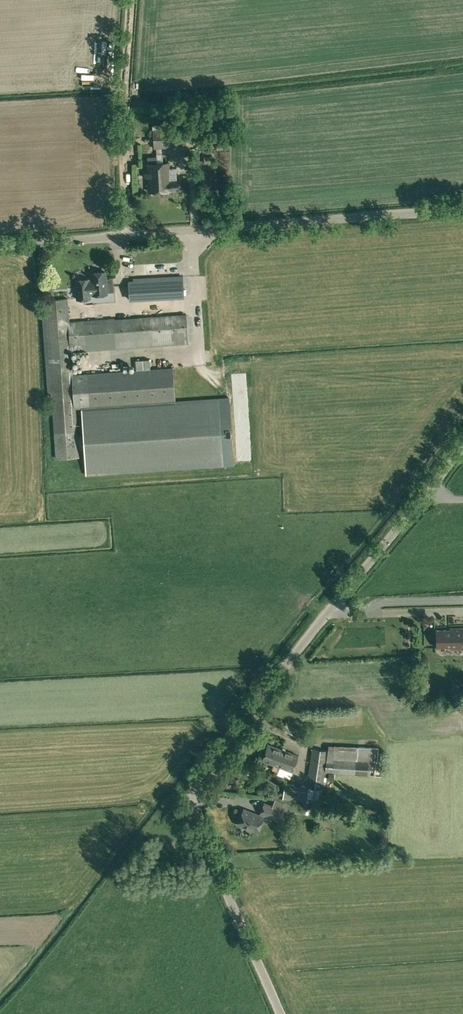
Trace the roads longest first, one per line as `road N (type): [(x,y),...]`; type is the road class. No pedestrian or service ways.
road 1 (unclassified): [(281,1013),(196,824),(195,787),(462,447)]
road 2 (unclassified): [(126,236),(462,209)]
road 3 (unclassified): [(126,236),(130,0)]
road 4 (unclassified): [(0,246),(126,236)]

